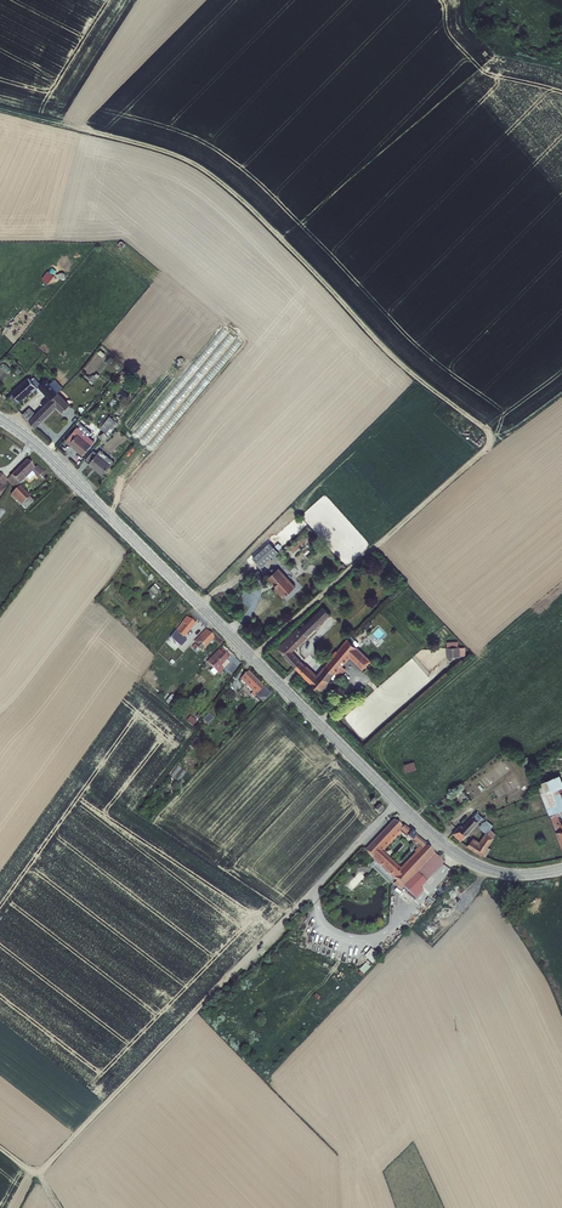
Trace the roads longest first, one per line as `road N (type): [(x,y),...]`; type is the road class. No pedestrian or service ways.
road 1 (track): [(252,657),(489,449),(490,435),(420,379),(196,163),(0,108)]
road 2 (secondary): [(0,418),(49,456),(442,842),(498,872),(561,868)]
road 3 (track): [(42,1172),(399,803)]

